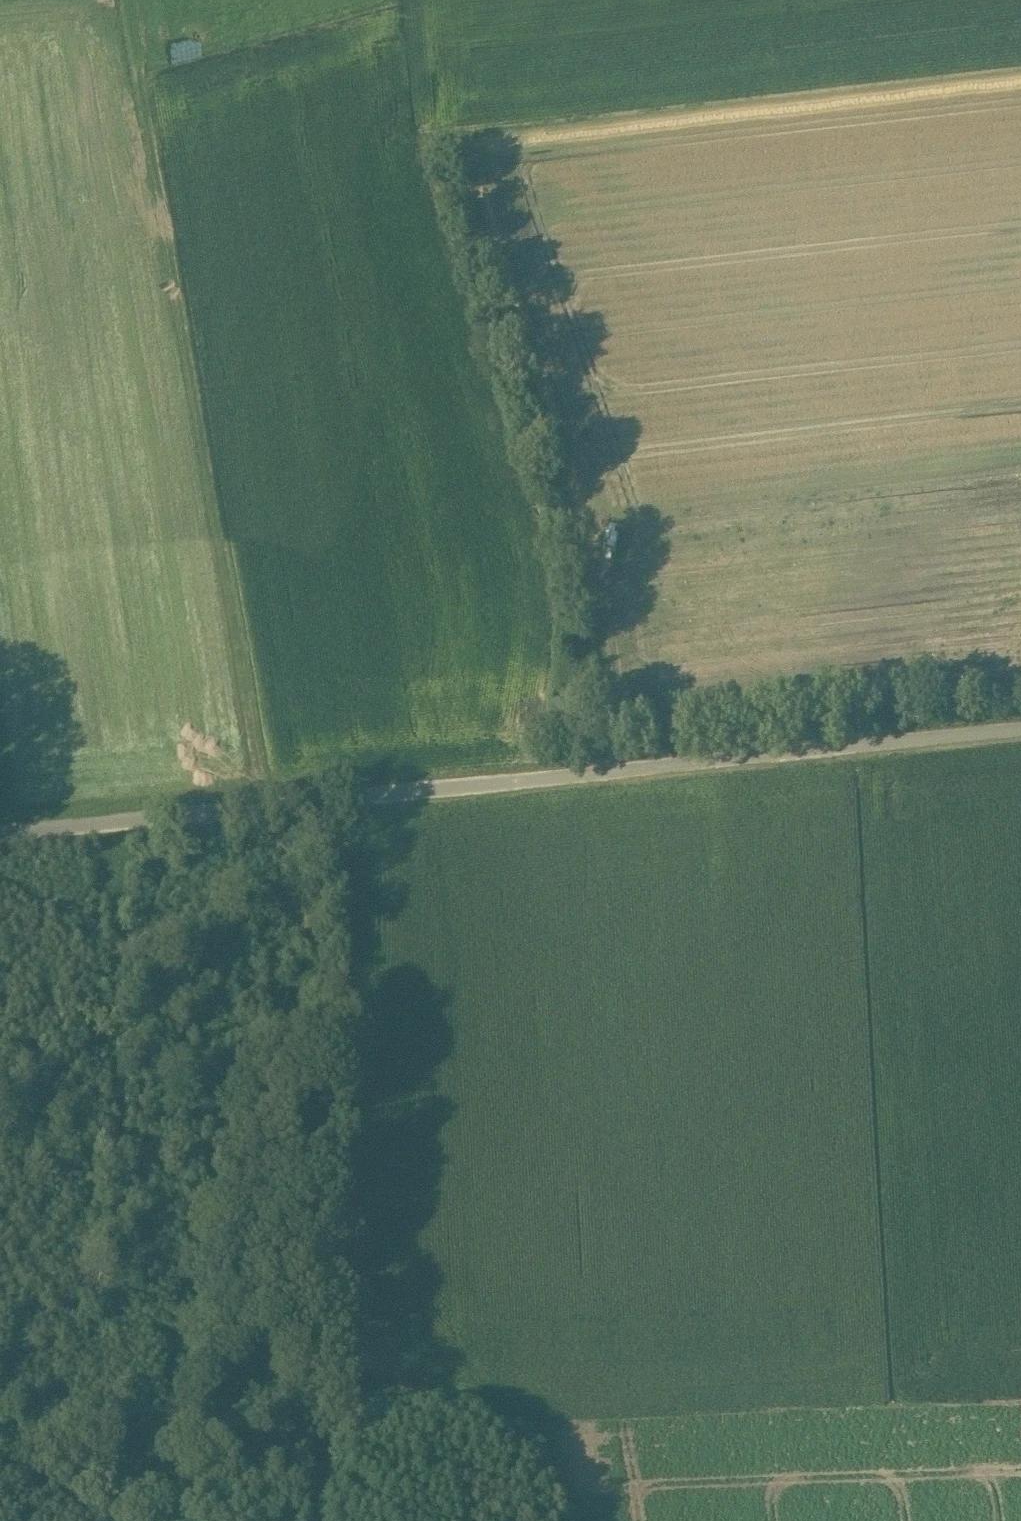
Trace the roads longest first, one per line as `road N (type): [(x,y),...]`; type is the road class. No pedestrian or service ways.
road 1 (unclassified): [(0,835),(1020,729)]
road 2 (track): [(262,808),(139,65)]

